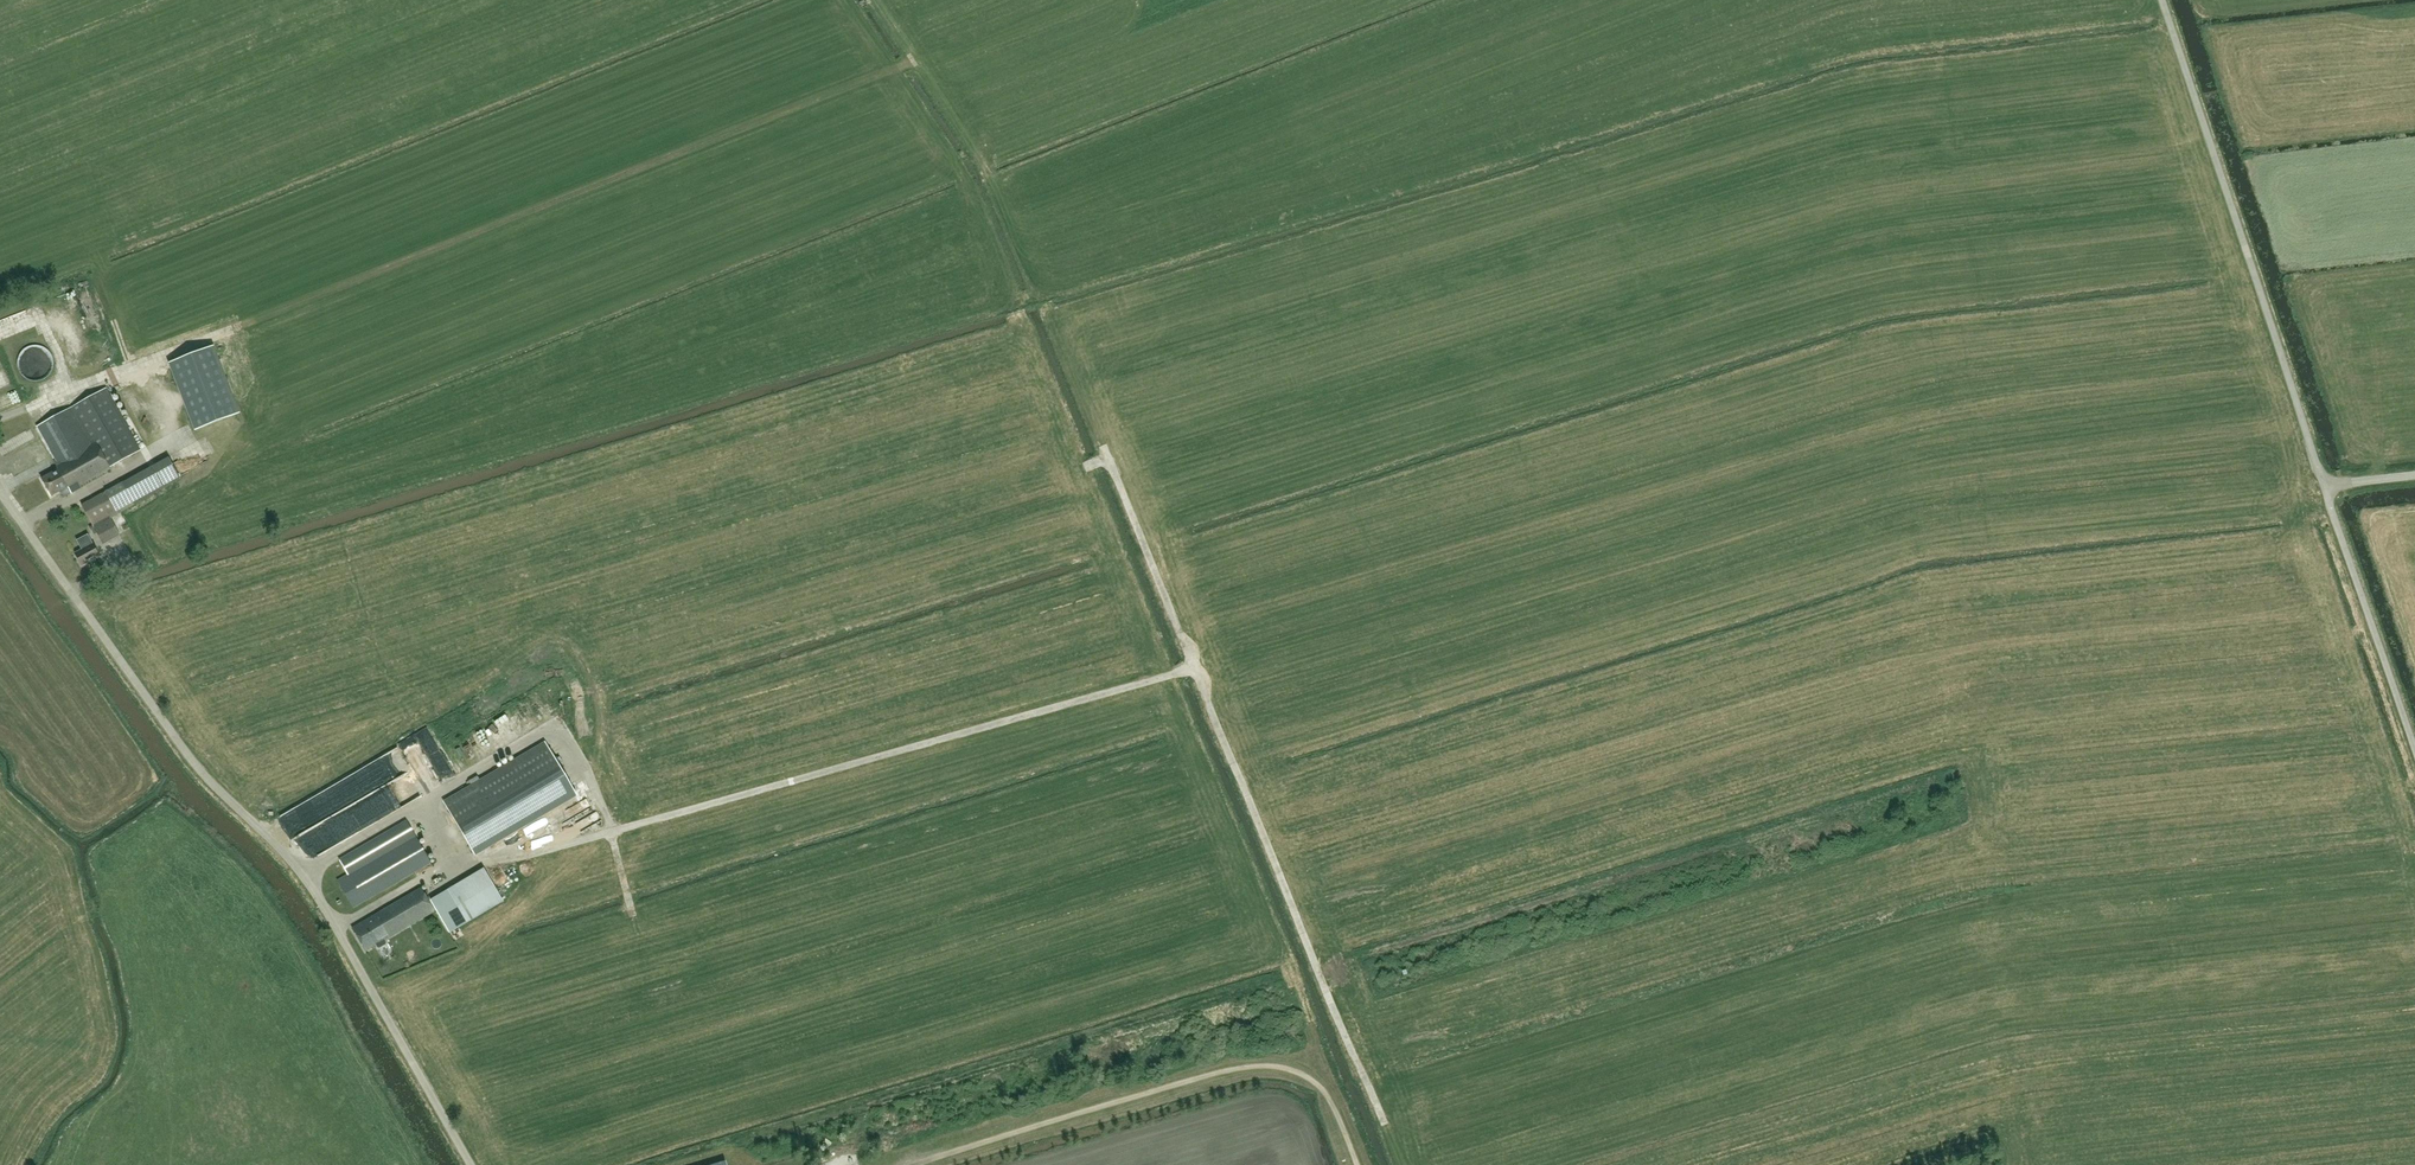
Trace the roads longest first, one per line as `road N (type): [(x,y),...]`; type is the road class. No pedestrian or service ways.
road 1 (unclassified): [(472,1164),(294,864),(191,760),(0,478)]
road 2 (unclassified): [(2324,483),(2159,0)]
road 3 (unclassified): [(2414,753),(2324,483)]

